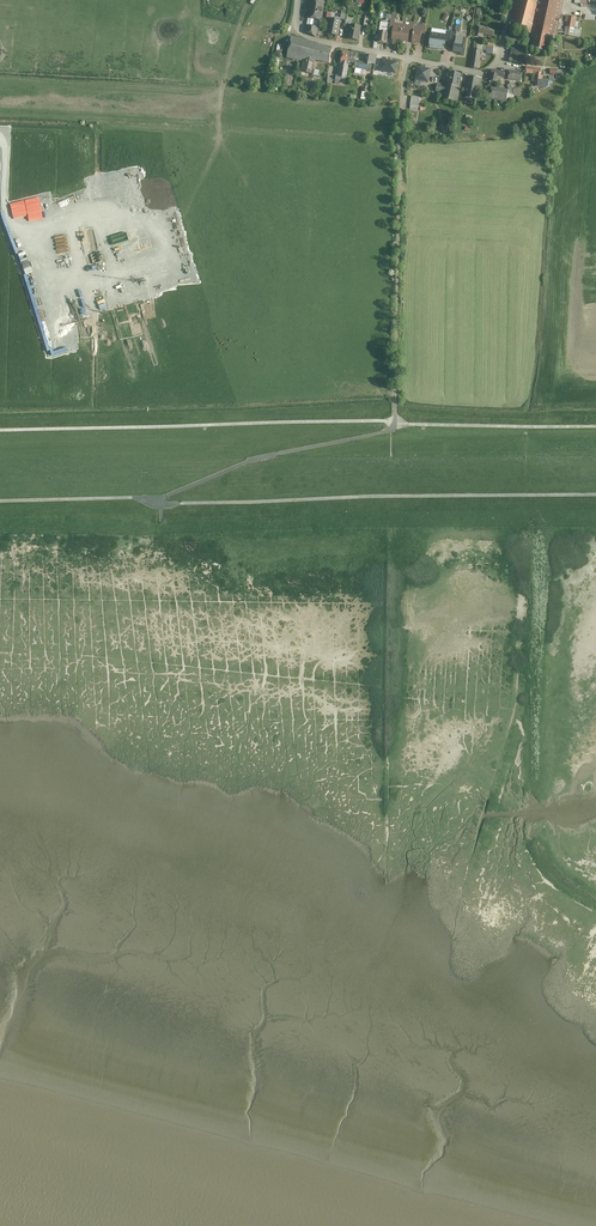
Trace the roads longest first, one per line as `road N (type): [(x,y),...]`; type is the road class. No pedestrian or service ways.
road 1 (track): [(0,430),(384,420),(595,425)]
road 2 (track): [(0,501),(595,494)]
road 3 (track): [(395,422),(386,432),(245,464),(154,500),(161,520)]
road 4 (residential): [(297,0),(297,26),(306,36),(406,59)]

